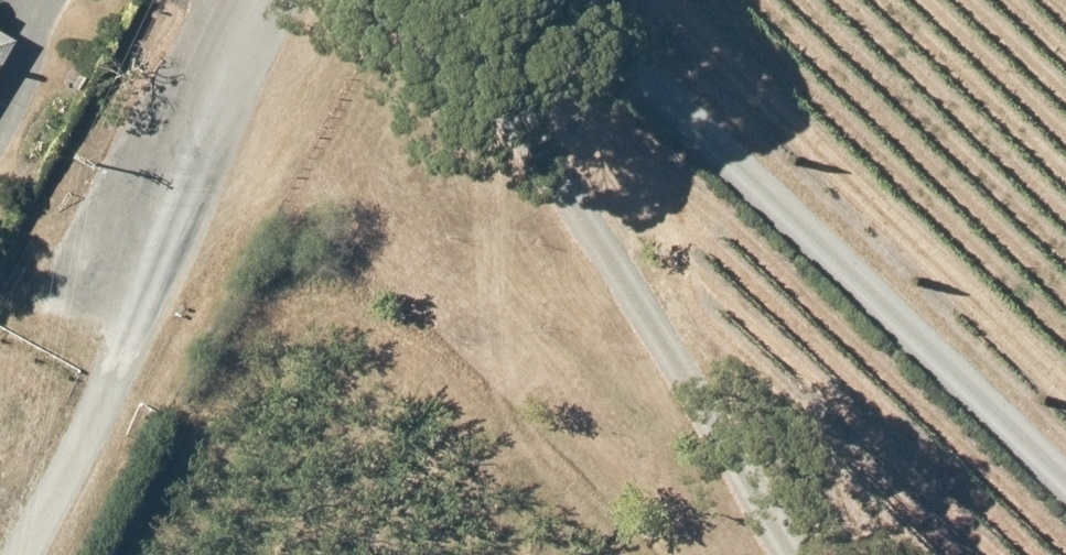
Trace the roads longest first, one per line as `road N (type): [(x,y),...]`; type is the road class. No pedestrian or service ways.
road 1 (residential): [(571,0),(1065,481)]
road 2 (residential): [(789,554),(594,245),(517,96),(481,0)]
road 3 (track): [(247,10),(220,125),(113,392),(22,554)]

